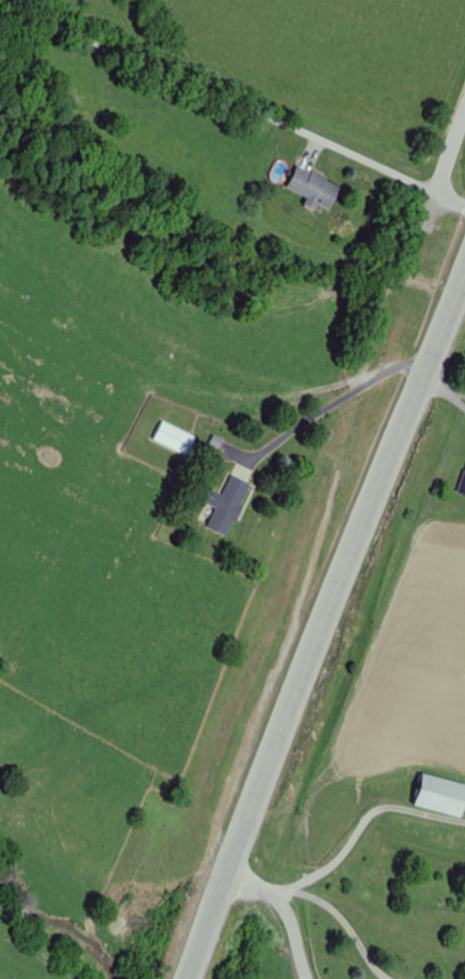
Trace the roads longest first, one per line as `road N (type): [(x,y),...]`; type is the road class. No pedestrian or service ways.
road 1 (primary): [(185,978),(464,274)]
road 2 (residential): [(435,193),(9,0)]
road 3 (residential): [(311,978),(285,905),(228,870)]

